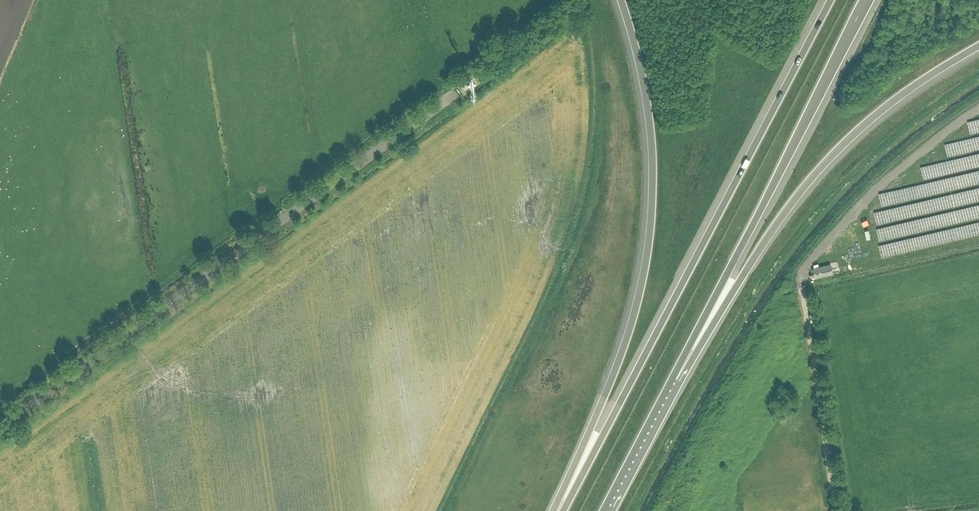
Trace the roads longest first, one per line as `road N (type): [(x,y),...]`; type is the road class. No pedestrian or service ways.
road 1 (unclassified): [(0,427),(456,92)]
road 2 (trunk): [(820,18),(562,510)]
road 3 (motorway): [(620,0),(651,136),(646,260),(629,330),(560,510)]
road 4 (motorway): [(673,379),(826,163),(873,117),(978,47)]
road 5 (trunk): [(673,379),(820,90)]
road 6 (track): [(838,510),(801,277),(831,242)]
road 7 (trunk): [(603,510),(673,379)]

